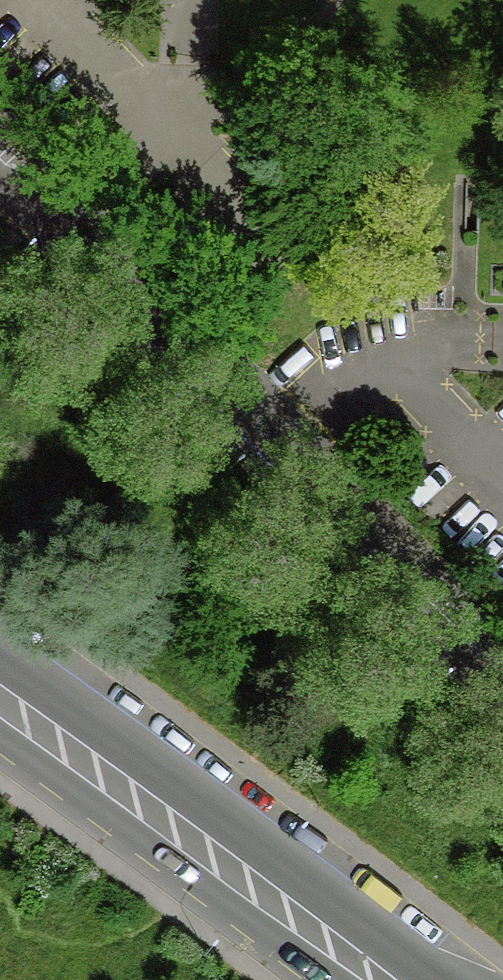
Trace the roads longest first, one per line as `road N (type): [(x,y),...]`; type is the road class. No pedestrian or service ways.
road 1 (secondary): [(384,979),(0,691)]
road 2 (residential): [(269,450),(0,164)]
road 3 (residential): [(502,690),(269,450)]
road 4 (residential): [(269,450),(386,353),(427,343),(502,343)]

